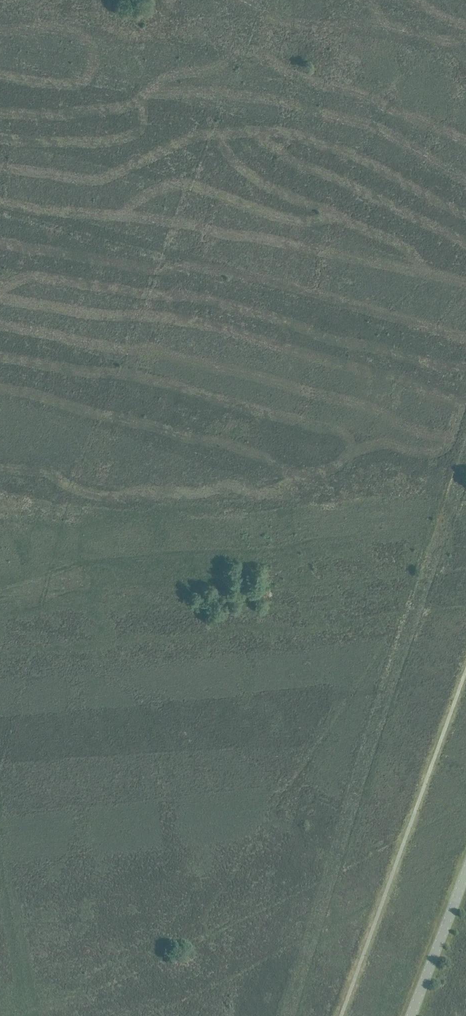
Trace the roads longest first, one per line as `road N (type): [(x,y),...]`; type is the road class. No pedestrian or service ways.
road 1 (tertiary): [(411,1015),(465,873)]

